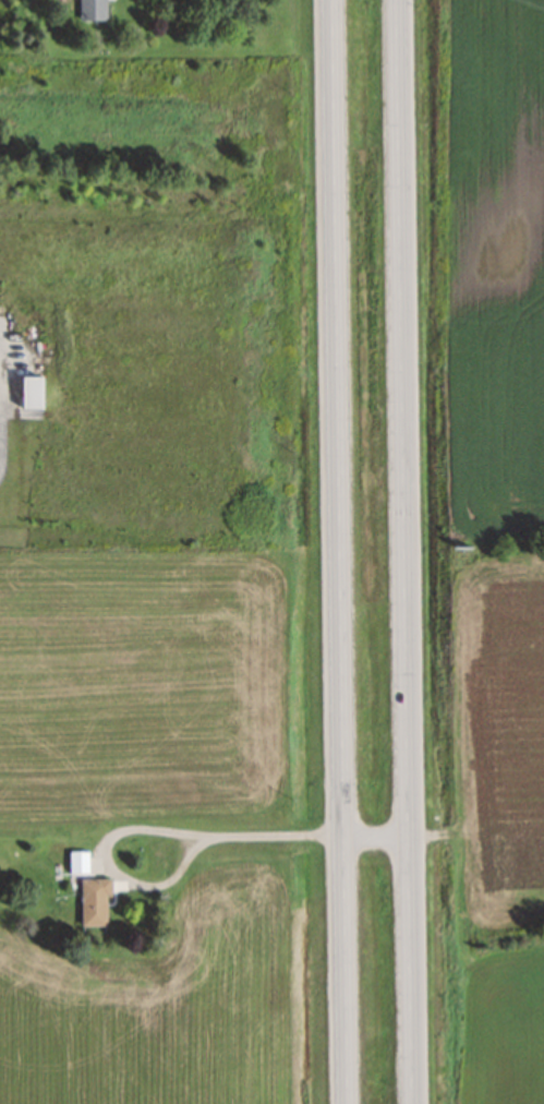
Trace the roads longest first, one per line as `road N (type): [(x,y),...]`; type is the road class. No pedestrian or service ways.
road 1 (trunk): [(333,0),(348,1103)]
road 2 (trunk): [(410,1103),(396,0)]

